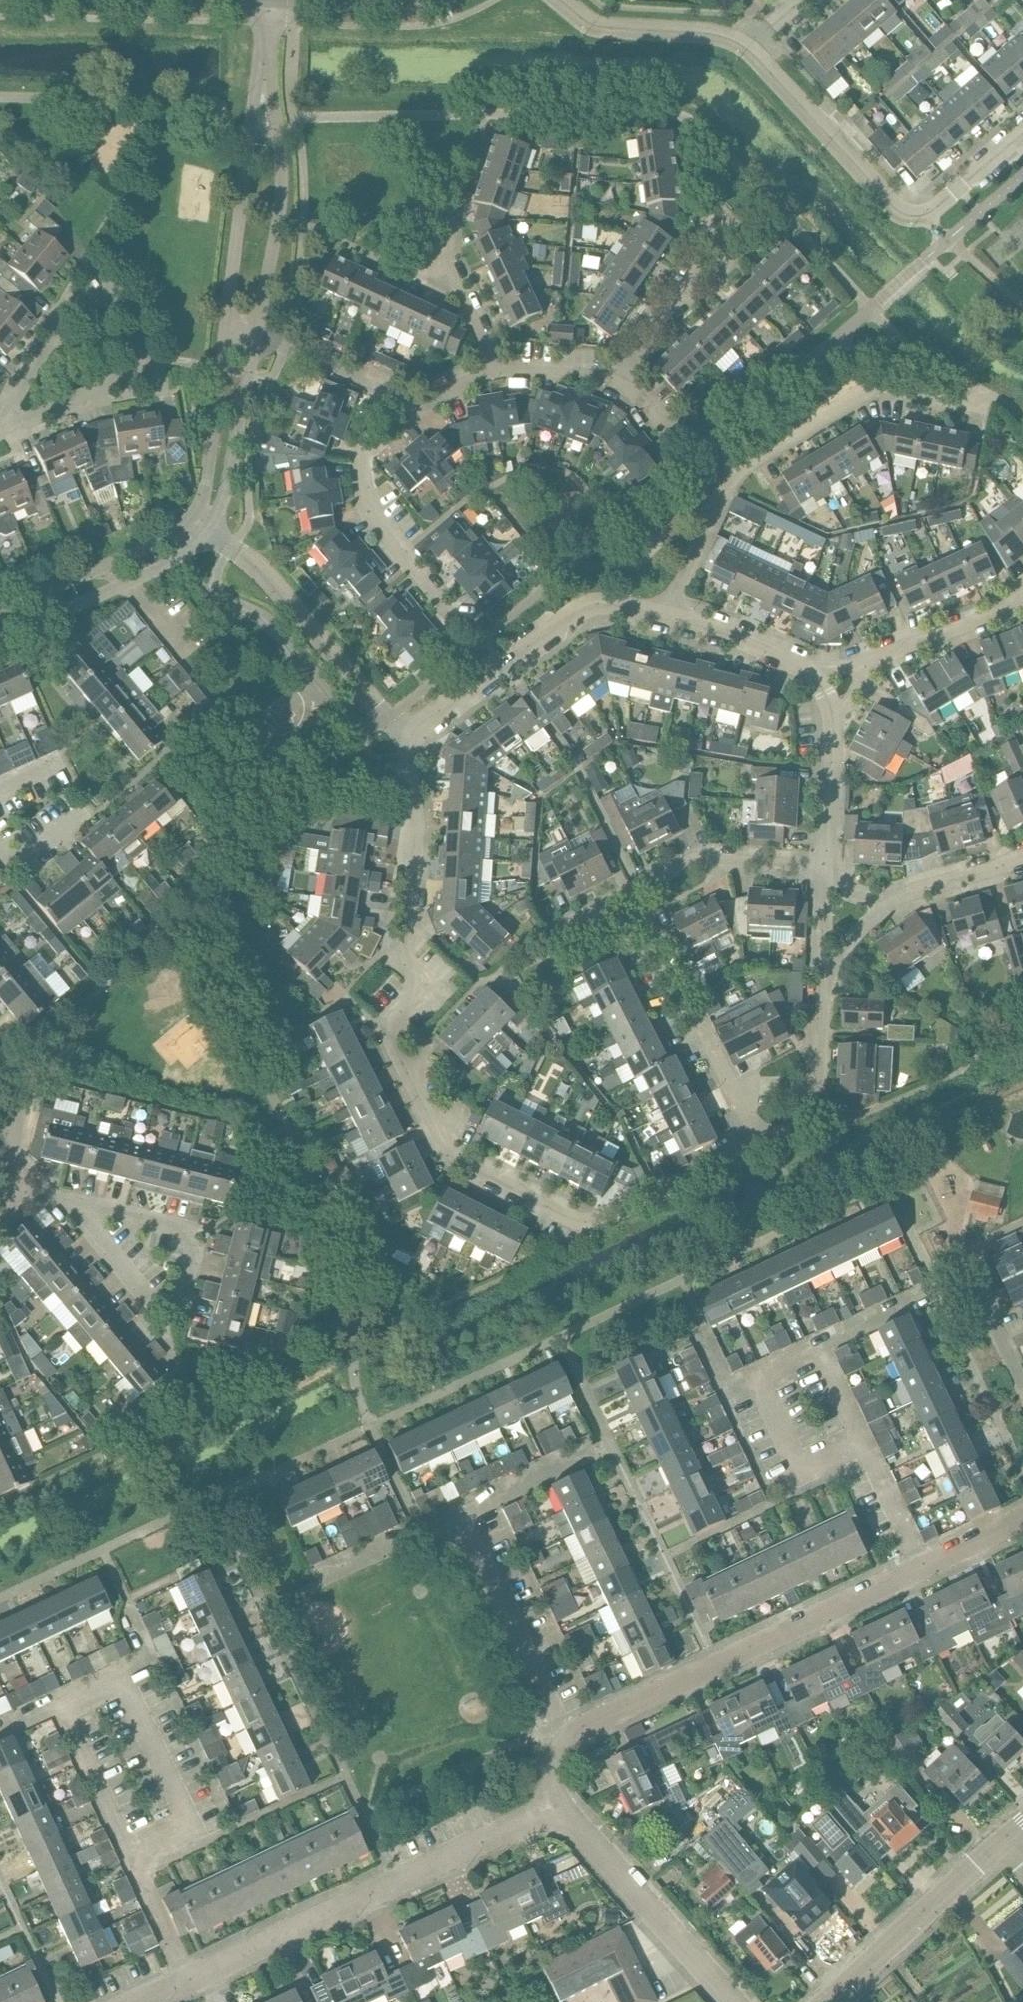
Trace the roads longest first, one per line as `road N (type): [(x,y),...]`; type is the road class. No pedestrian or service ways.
road 1 (residential): [(411,742),(416,830),(405,965),(425,984),(394,1020),(401,1060),(450,1151),(588,1224),(757,1148)]
road 2 (residential): [(564,1740),(1022,1522)]
road 3 (residential): [(560,1807),(145,2001)]
road 4 (residential): [(667,618),(744,461),(876,383),(978,404)]
road 5 (residential): [(0,1603),(371,1425)]
road 6 (residential): [(667,618),(587,606),(416,730),(411,742)]
road 7 (residential): [(257,335),(282,181),(264,47)]
road 8 (residential): [(411,742),(217,531)]
road 9 (residential): [(757,1148),(635,892)]
road 10 (residential): [(264,47),(226,325)]
road 11 (residential): [(0,422),(64,312),(80,300),(117,297),(132,309),(144,339),(131,373)]
road 12 (residential): [(734,2001),(560,1807)]
road 13 (residential): [(564,1740),(459,1512)]
road 14 (residential): [(0,639),(177,561),(217,531)]
road 15 (residential): [(74,1205),(172,1321),(194,1233)]
road 16 (residential): [(443,599),(362,505),(363,469),(386,393)]
road 17 (tertiary): [(827,2001),(1001,1841)]
road 18 (residential): [(897,211),(743,45)]
road 19 (residential): [(197,514),(166,545),(0,616)]
road 20 (residential): [(757,1148),(808,1122),(820,979)]
road 21 (residential): [(635,892),(706,860),(828,873)]
road 22 (residential): [(217,531),(257,335)]
road 23 (residential): [(226,325),(197,514)]
road 24 (residential): [(743,45),(697,32),(611,29),(563,0)]
road 25 (residential): [(624,381),(726,236)]
road 26 (residential): [(495,371),(471,310),(441,273),(451,211)]
road 27 (residential): [(813,676),(723,632),(667,618)]
road 28 (residential): [(897,211),(927,214),(1022,134)]
road 29 (residential): [(1022,1387),(959,1251)]
road 30 (residential): [(828,873),(836,727)]
road 31 (residential): [(15,1188),(30,1099),(0,1053)]
road 32 (residential): [(871,660),(1006,610)]
road 33 (residential): [(131,373),(0,431)]
road 34 (residential): [(257,335),(386,393)]
road 35 (residential): [(889,899),(1022,860)]
road 36 (residential): [(495,371),(624,381)]
road 37 (residential): [(524,952),(635,892)]
road 38 (residential): [(194,1233),(74,1205)]

